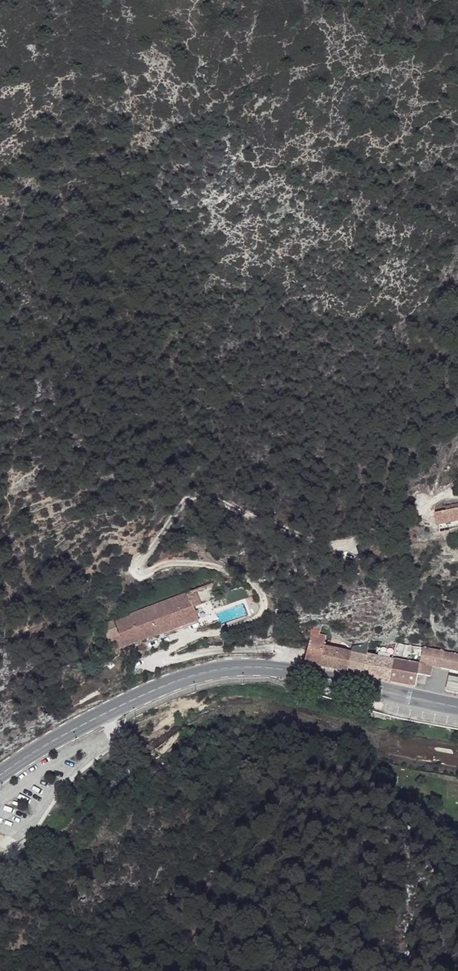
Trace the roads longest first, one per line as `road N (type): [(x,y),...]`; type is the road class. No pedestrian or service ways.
road 1 (primary): [(457,706),(282,670),(216,671),(117,705),(0,778)]

